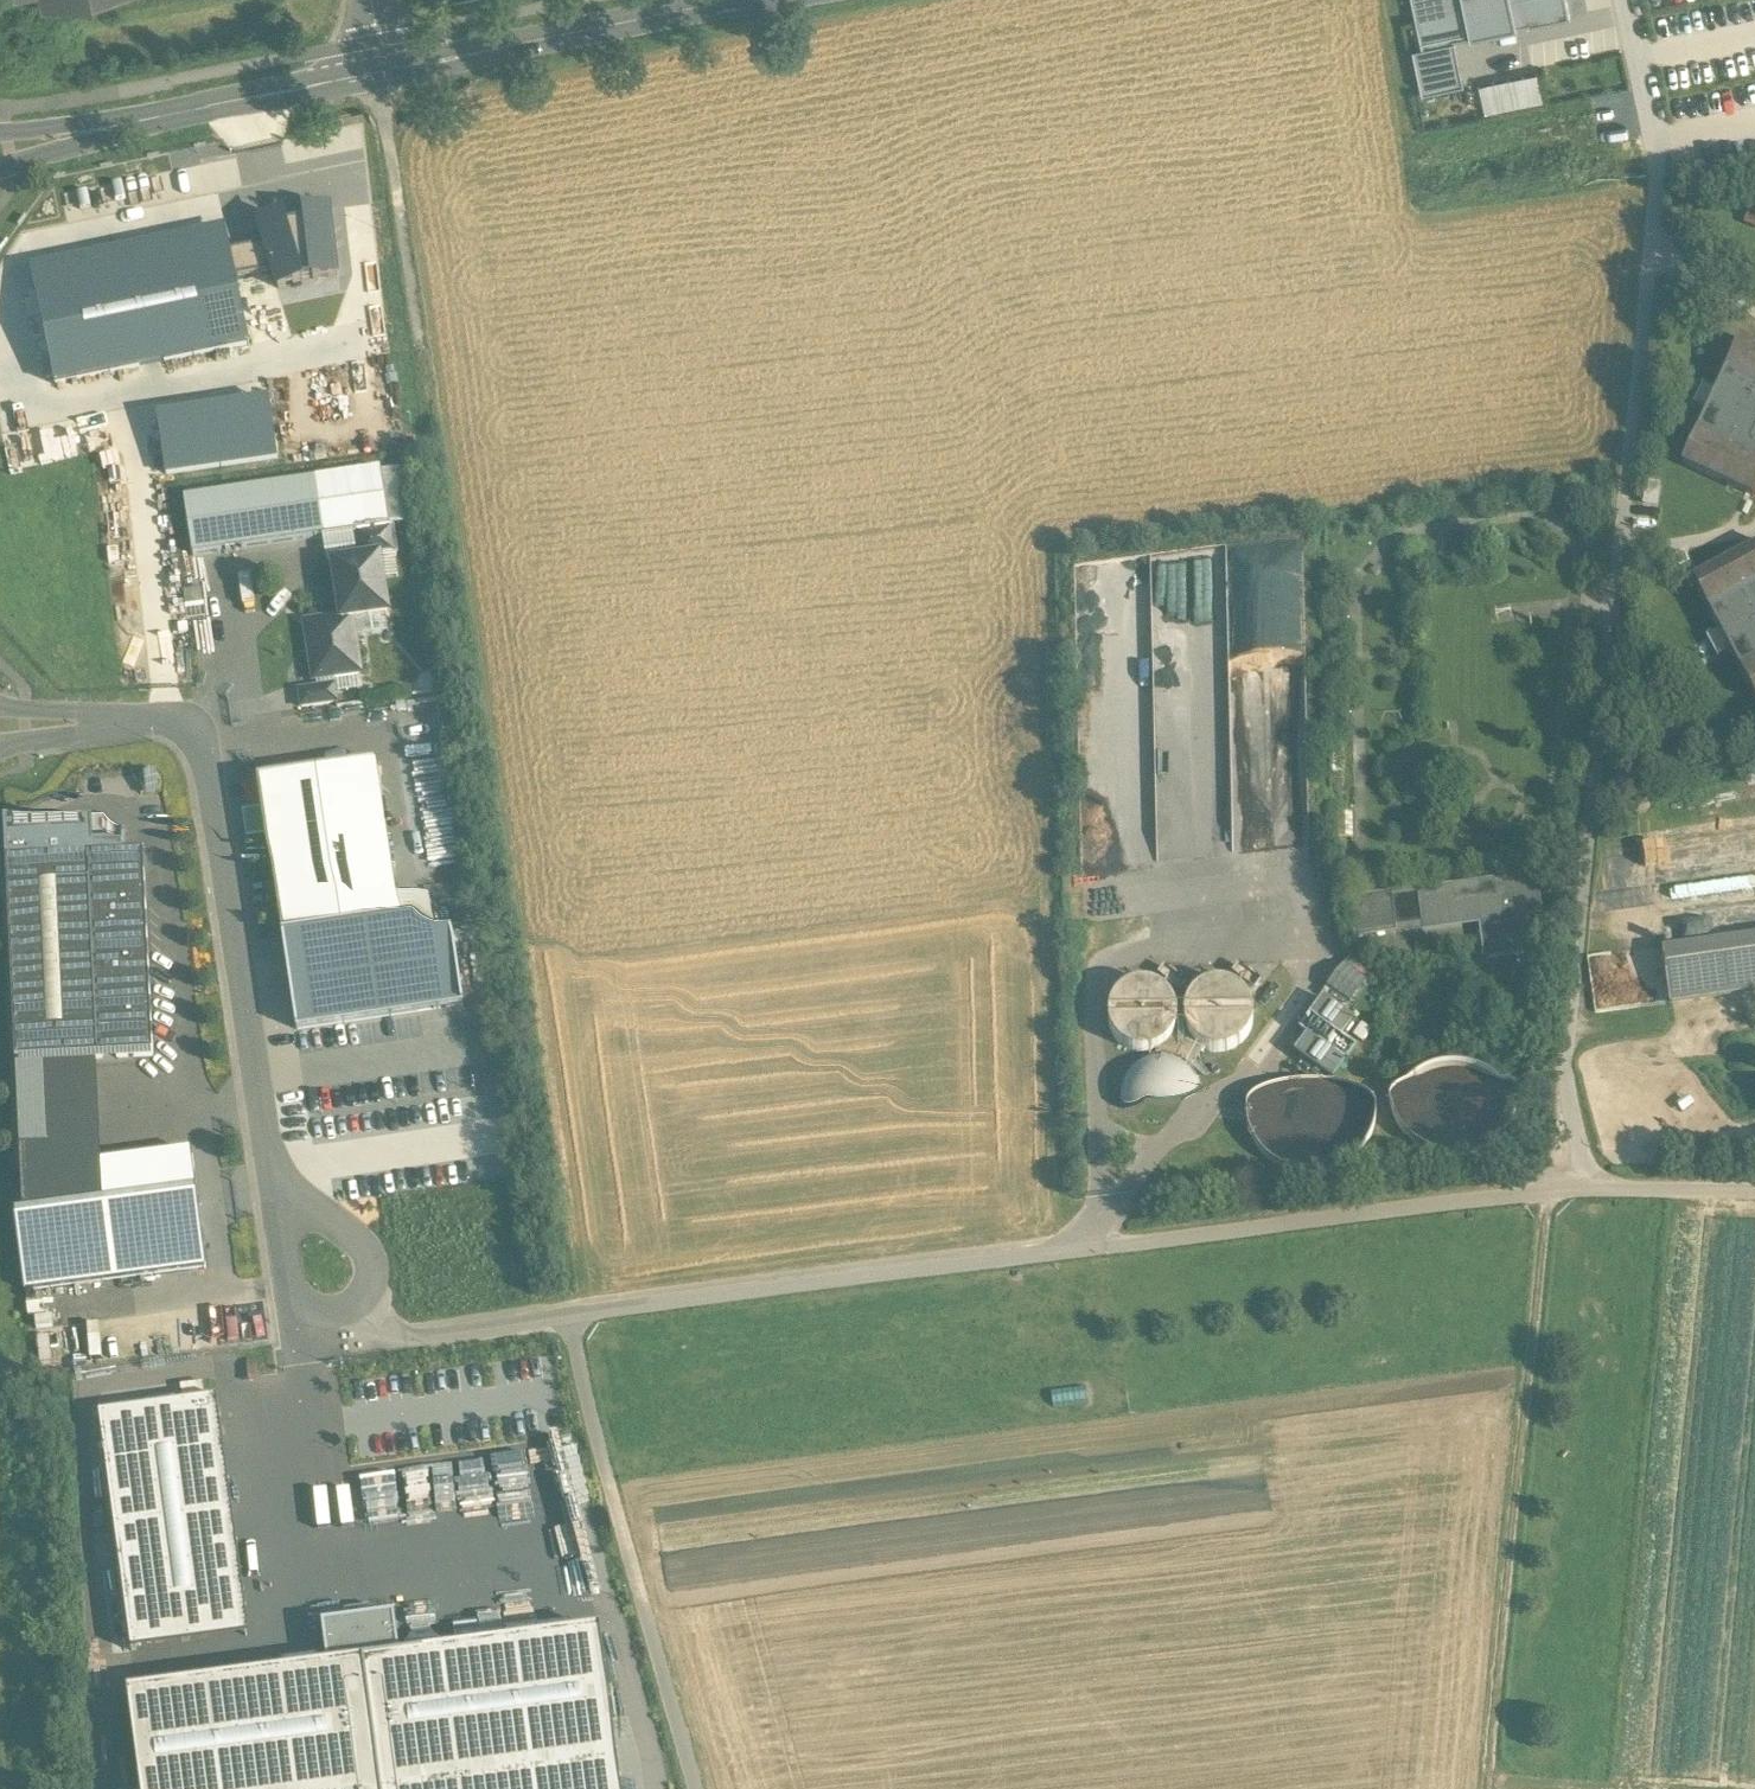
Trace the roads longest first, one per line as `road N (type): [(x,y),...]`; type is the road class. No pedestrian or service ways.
road 1 (track): [(1494,1788),(1548,1228),(569,1355)]
road 2 (residential): [(1621,0),(1651,145),(1654,203),(1548,1228),(1754,1226)]
road 3 (residential): [(337,1311),(275,1201),(199,744),(179,722),(116,721)]
road 4 (track): [(569,1355),(686,1788)]
road 5 (tertiary): [(724,1),(385,68)]
road 6 (tertiary): [(385,68),(104,126)]
road 7 (track): [(416,336),(372,71)]
road 8 (track): [(398,1377),(569,1355)]
road 9 (residential): [(0,745),(95,733),(116,721)]

